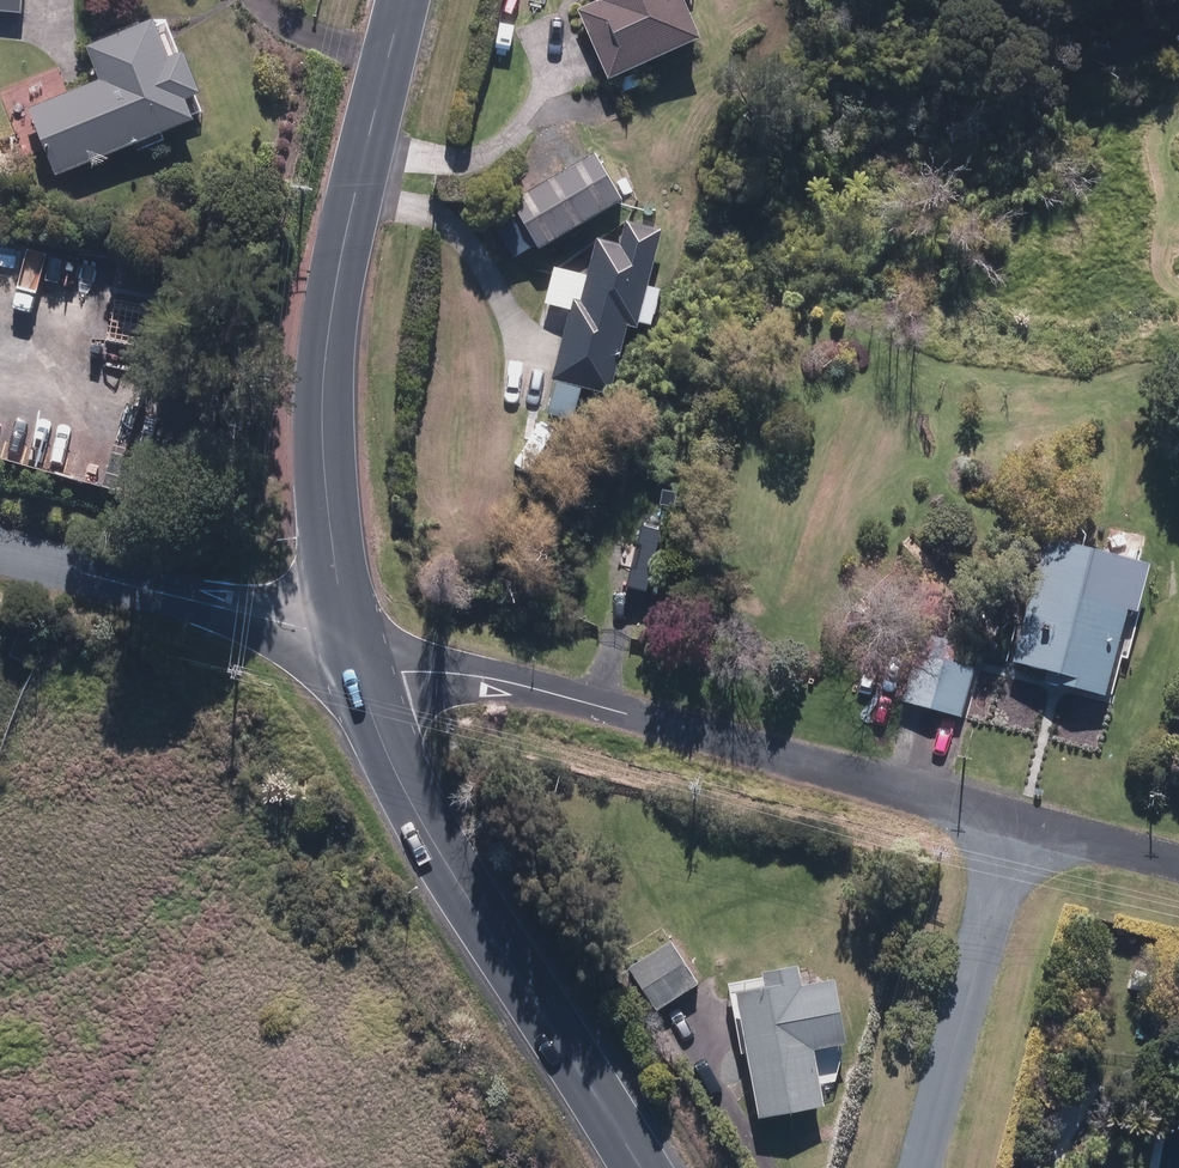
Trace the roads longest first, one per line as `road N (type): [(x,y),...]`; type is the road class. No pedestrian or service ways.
road 1 (residential): [(353,649),(405,672),(518,685),(1020,829)]
road 2 (tertiary): [(353,649),(325,480),(333,325),(358,175),(404,0)]
road 3 (tertiary): [(634,1167),(449,868),(371,710),(353,649)]
road 4 (unclassified): [(353,649),(0,551)]
road 5 (tertiary): [(1020,829),(927,1167)]
road 6 (residential): [(1020,829),(1178,870)]

